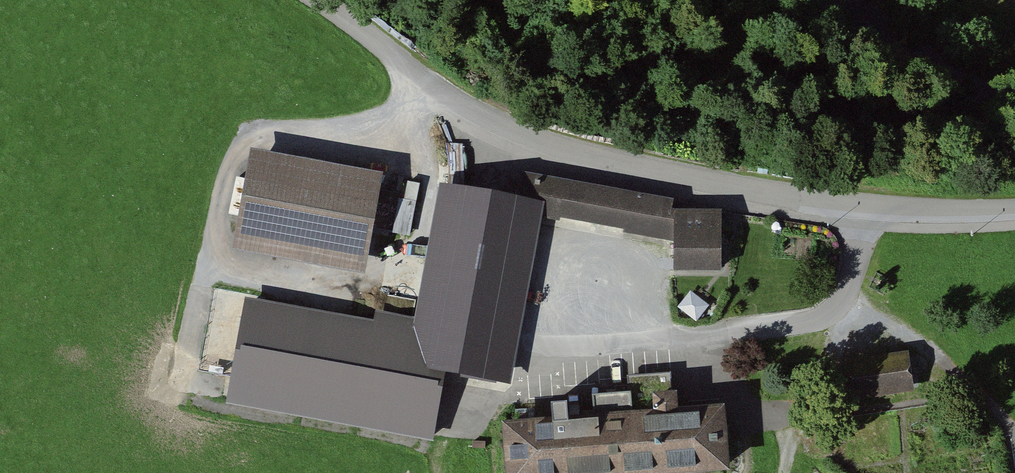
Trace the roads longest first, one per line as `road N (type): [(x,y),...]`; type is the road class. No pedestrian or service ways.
road 1 (residential): [(320,0),(477,114),(568,152),(809,201),(922,211),(1014,208)]
road 2 (track): [(438,88),(375,134),(266,139),(231,163),(218,214),(224,255),(242,271),(331,288)]
road 3 (track): [(784,472),(789,427),(750,416),(713,332),(824,314),(845,295),(866,207)]
road 4 (track): [(845,295),(920,343),(1005,420),(1014,472)]
road 5 (track): [(713,332),(538,349)]

